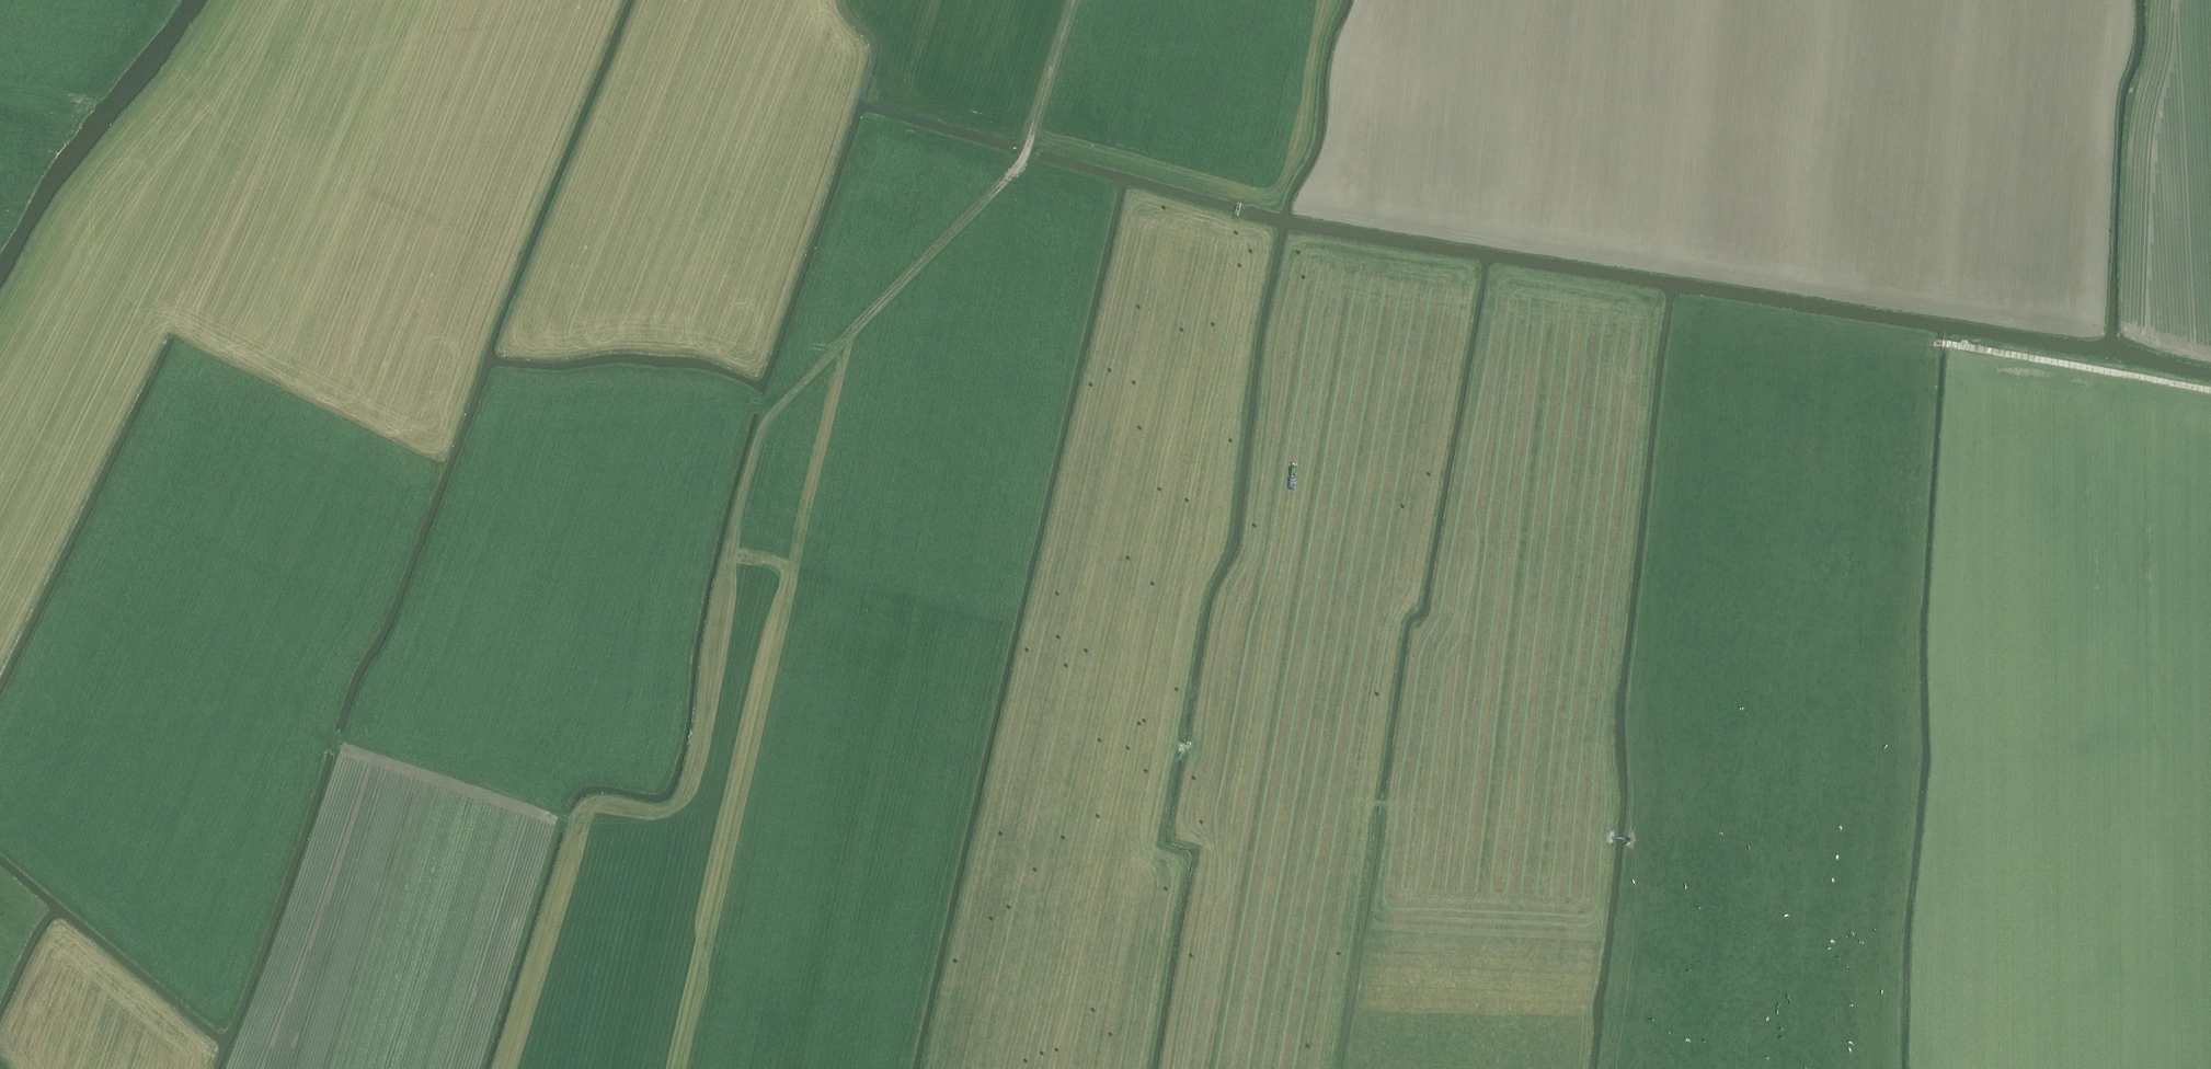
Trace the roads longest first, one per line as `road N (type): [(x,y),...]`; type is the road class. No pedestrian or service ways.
road 1 (track): [(322,739),(586,825),(670,1044),(665,1068)]
road 2 (track): [(1937,342),(2210,389)]

